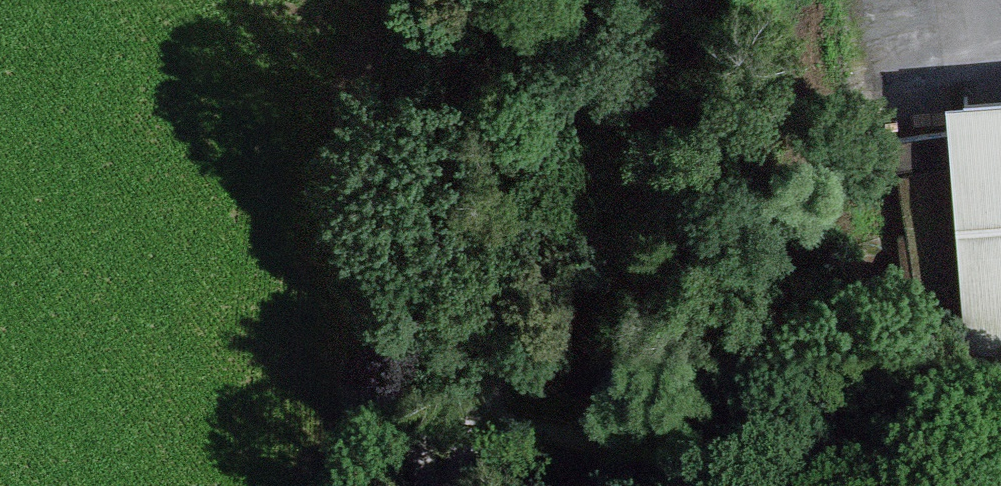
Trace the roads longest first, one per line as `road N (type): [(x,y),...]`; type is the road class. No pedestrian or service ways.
road 1 (track): [(455,485),(522,225),(561,0)]
road 2 (track): [(430,485),(416,405),(475,0)]
road 3 (track): [(477,419),(821,478),(819,485)]

